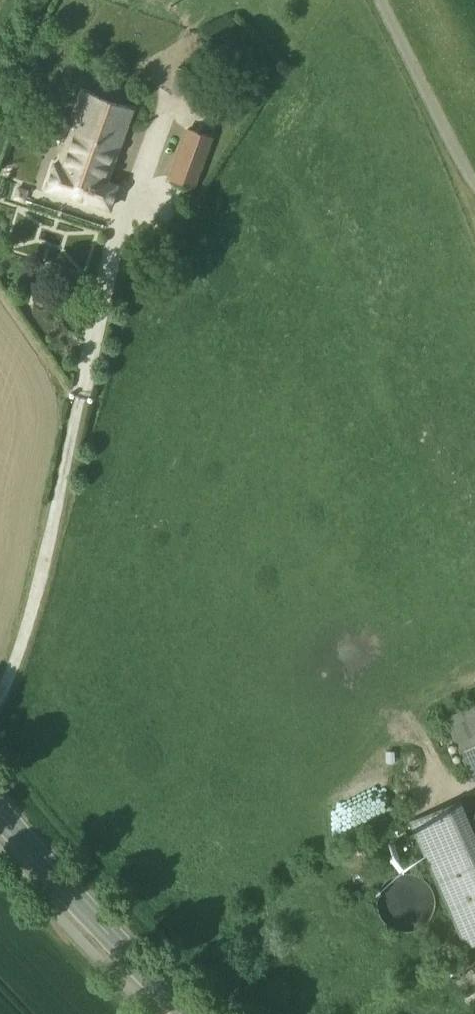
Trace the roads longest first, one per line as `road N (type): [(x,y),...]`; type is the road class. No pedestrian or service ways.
road 1 (secondary): [(0,810),(191,1013)]

